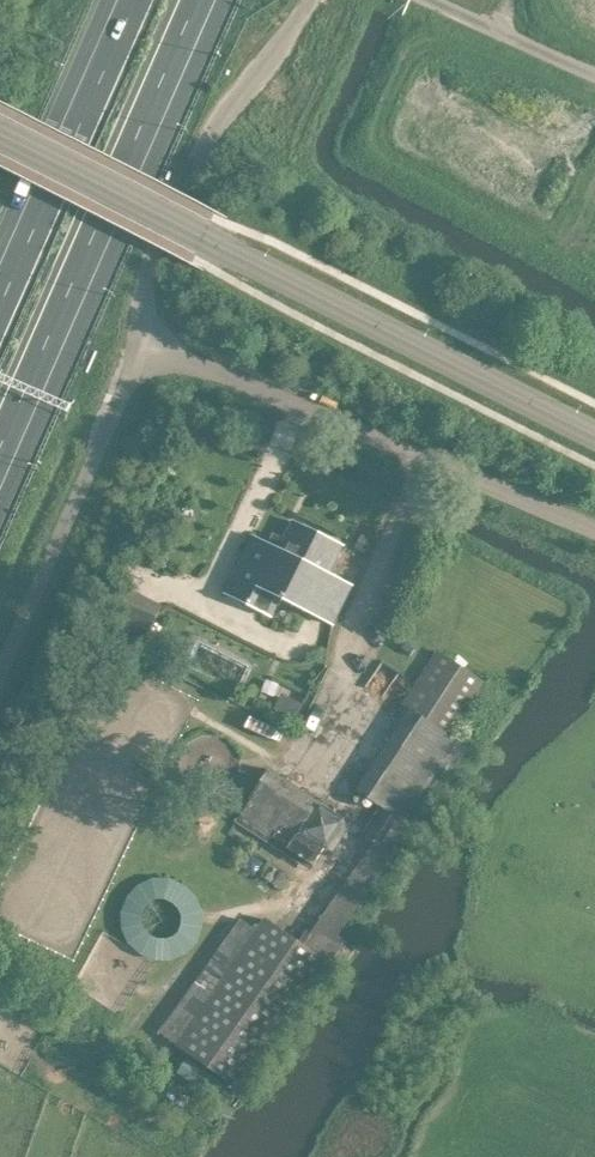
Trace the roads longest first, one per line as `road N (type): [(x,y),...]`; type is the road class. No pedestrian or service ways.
road 1 (tertiary): [(594,433),(0,135)]
road 2 (motorway): [(0,454),(198,0)]
road 3 (unclassified): [(594,531),(144,342)]
road 4 (unclassified): [(144,342),(149,273),(204,142),(274,60),(306,0)]
road 5 (unclassified): [(0,685),(144,342)]
road 6 (motorway): [(131,0),(0,299)]

